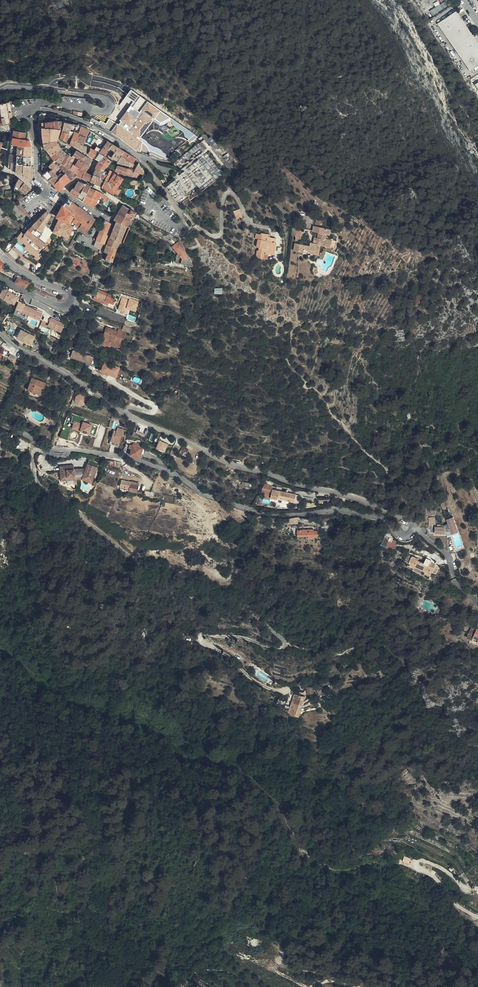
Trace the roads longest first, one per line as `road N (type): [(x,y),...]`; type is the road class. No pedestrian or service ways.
road 1 (track): [(42,451),(33,453),(37,478),(90,518),(140,556),(279,633),(279,647),(198,640),(285,693)]
road 2 (residential): [(0,332),(147,424),(291,484),(389,509),(414,528)]
road 3 (residential): [(414,528),(405,536),(377,517),(342,511),(268,514),(163,469),(59,449),(0,423)]
road 4 (residential): [(33,110),(71,116),(123,143),(172,200),(181,224),(150,202)]
road 5 (unclassified): [(0,253),(71,302),(57,305),(0,277)]
road 6 (track): [(477,888),(416,863),(477,919)]
road 7 (residential): [(33,110),(45,102),(110,108),(103,96),(51,89)]
road 8 (track): [(304,986),(266,969),(266,960),(357,986)]

